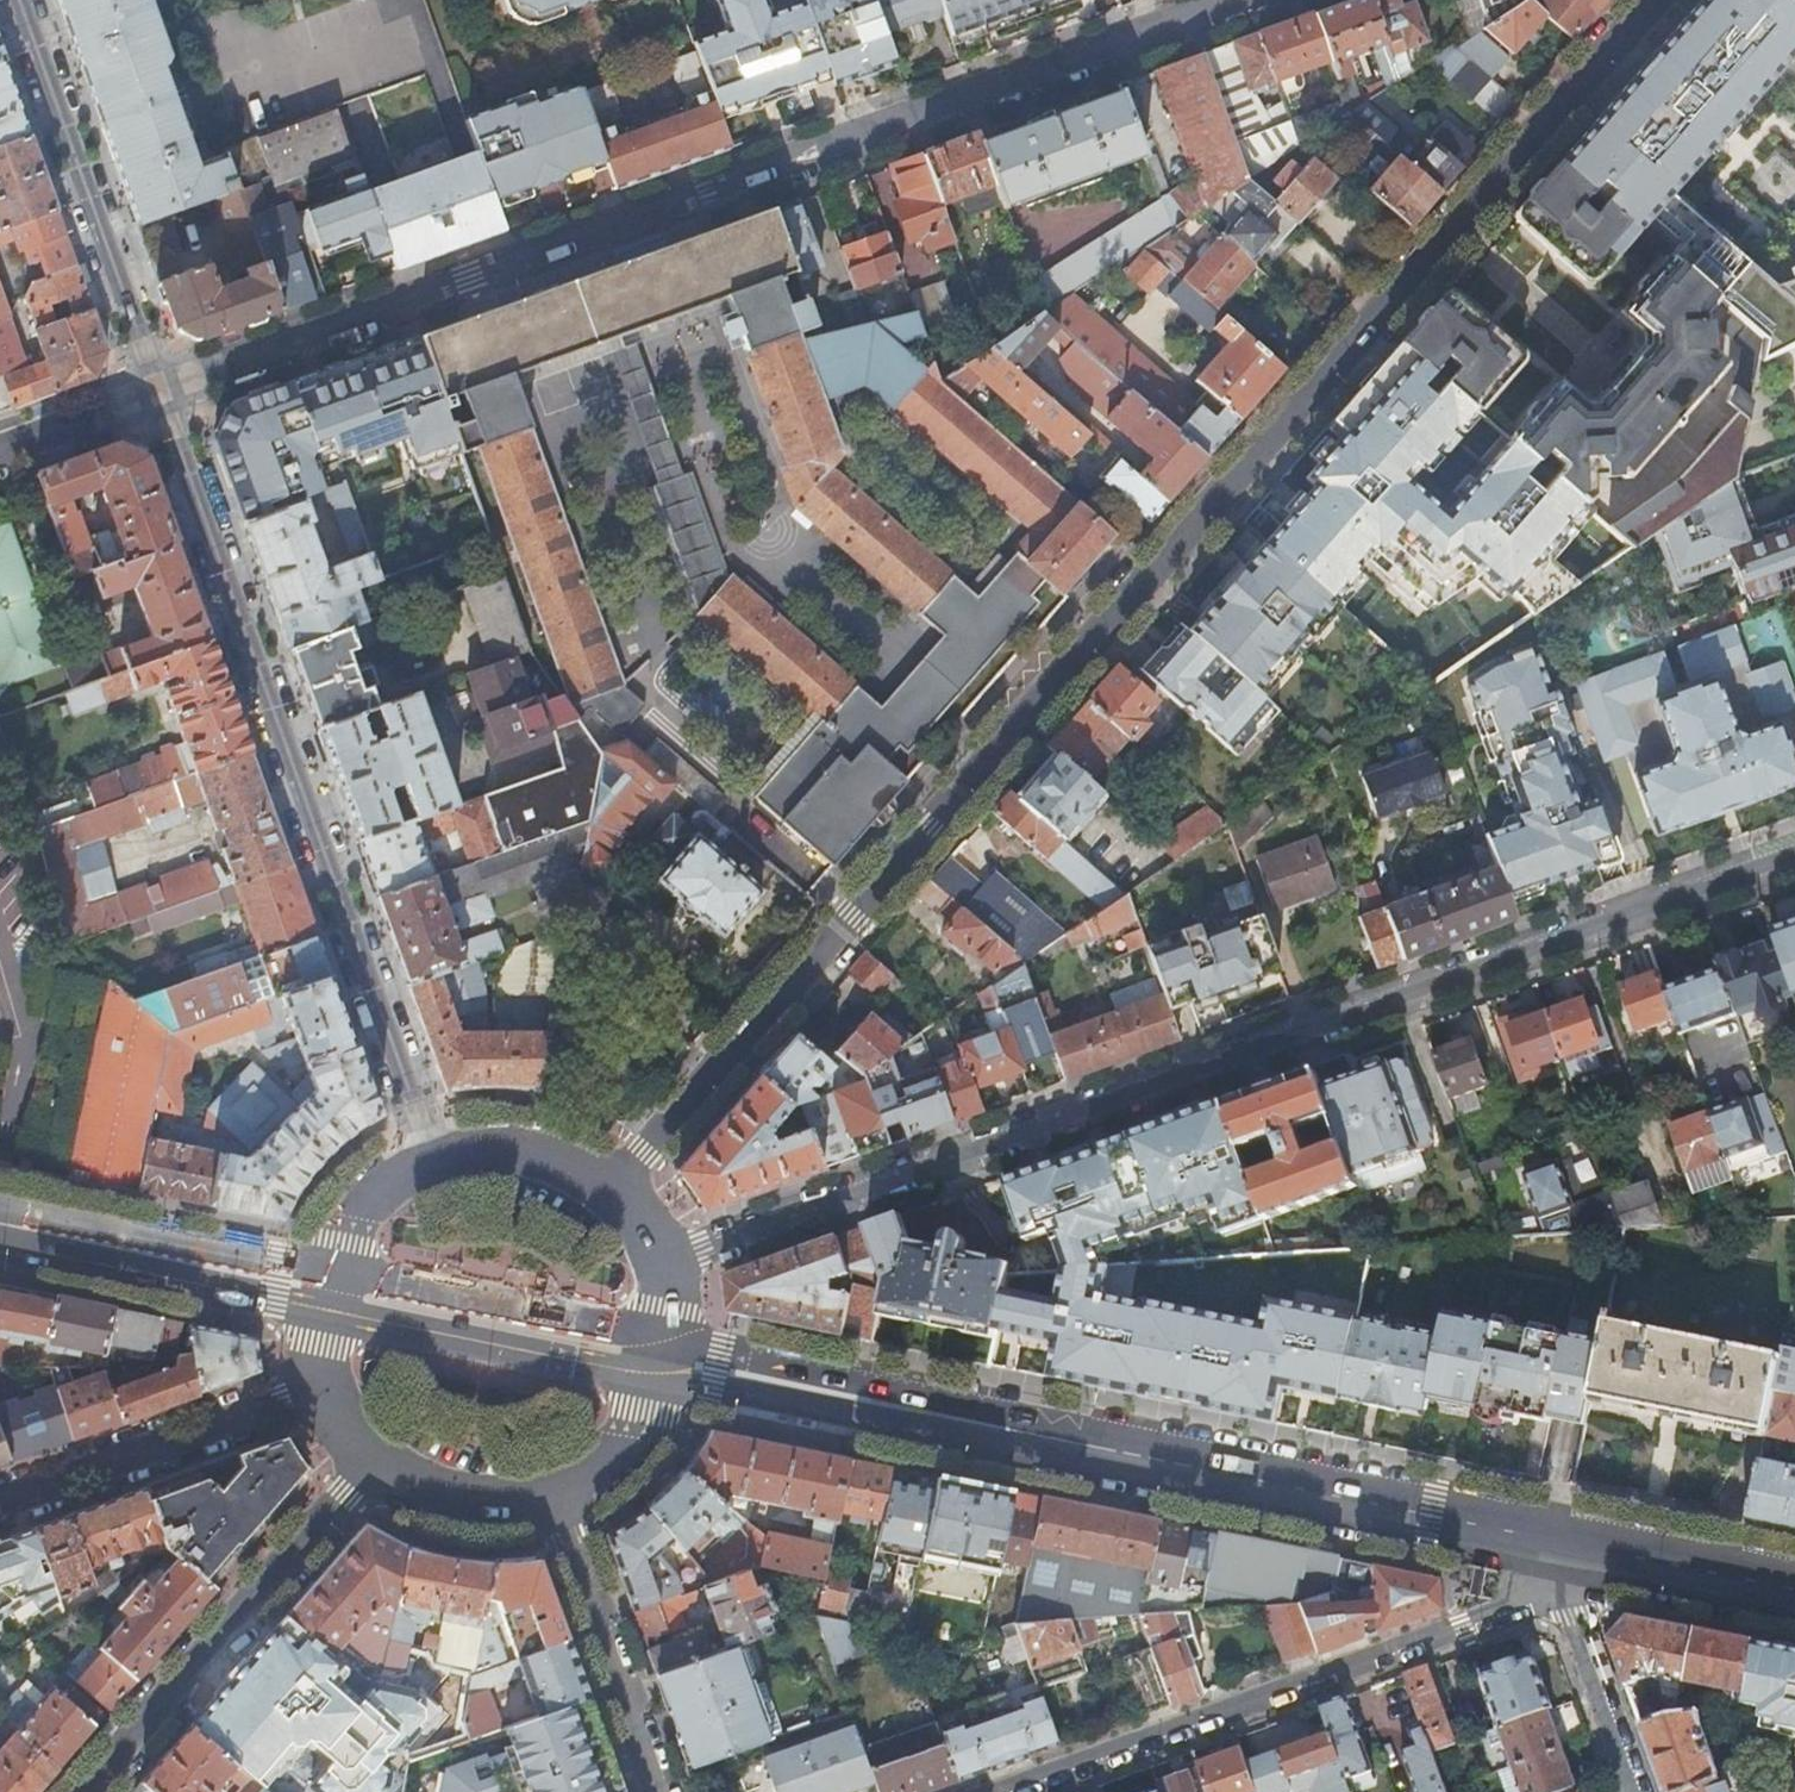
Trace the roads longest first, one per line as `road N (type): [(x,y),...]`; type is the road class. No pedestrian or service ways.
road 1 (residential): [(606,1192),(1655,0)]
road 2 (residential): [(658,1268),(1794,855)]
road 3 (residential): [(1240,0),(162,399)]
road 4 (secondary): [(1573,1546),(665,1359)]
road 5 (residential): [(431,1158),(162,399)]
road 6 (residential): [(998,1791),(1564,1589)]
road 7 (residential): [(368,1458),(77,1791)]
road 8 (residential): [(162,399),(17,0)]
road 9 (secondary): [(665,1359),(314,1289)]
road 10 (residential): [(320,1385),(0,1501)]
road 11 (secondary): [(314,1289),(0,1224)]
road 12 (residential): [(547,1496),(659,1791)]
road 13 (secondary): [(1794,1592),(1573,1546)]
road 14 (residential): [(1564,1589),(1637,1791)]
road 15 (secondary): [(368,1458),(407,1486),(452,1502),(500,1505),(547,1496)]
road 16 (secondary): [(547,1496),(589,1475),(625,1443),(648,1411),(665,1359)]
road 17 (secondary): [(606,1192),(550,1159),(491,1149),(431,1158)]
road 18 (secondary): [(431,1158),(368,1195),(335,1238),(314,1289)]
road 19 (residential): [(162,399),(0,455)]

